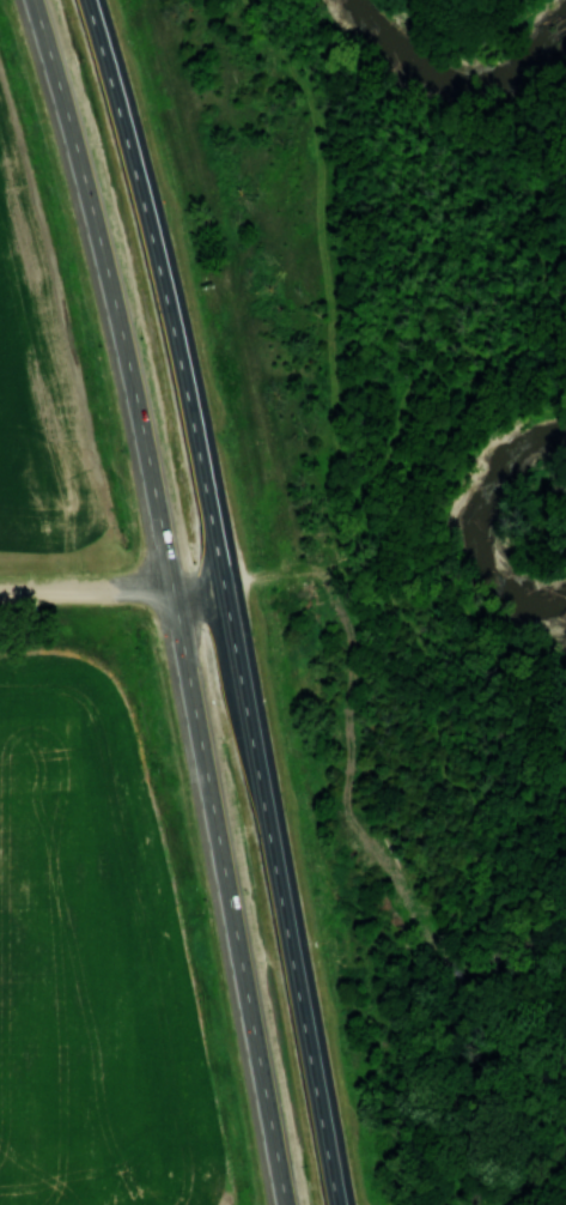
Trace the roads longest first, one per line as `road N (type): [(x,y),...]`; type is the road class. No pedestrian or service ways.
road 1 (trunk): [(337,1204),(223,582)]
road 2 (trunk): [(170,586),(284,1204)]
road 3 (trunk): [(37,0),(170,586)]
road 4 (trunk): [(223,582),(183,373),(89,0)]
road 5 (residential): [(0,586),(223,582)]

